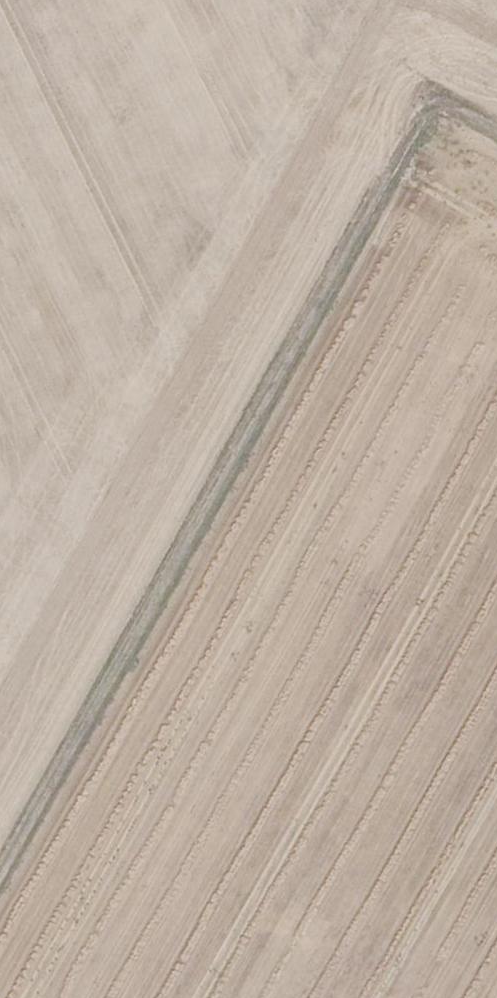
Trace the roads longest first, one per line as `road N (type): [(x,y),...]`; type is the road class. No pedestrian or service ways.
road 1 (track): [(0,869),(450,90)]
road 2 (track): [(329,0),(496,117)]

